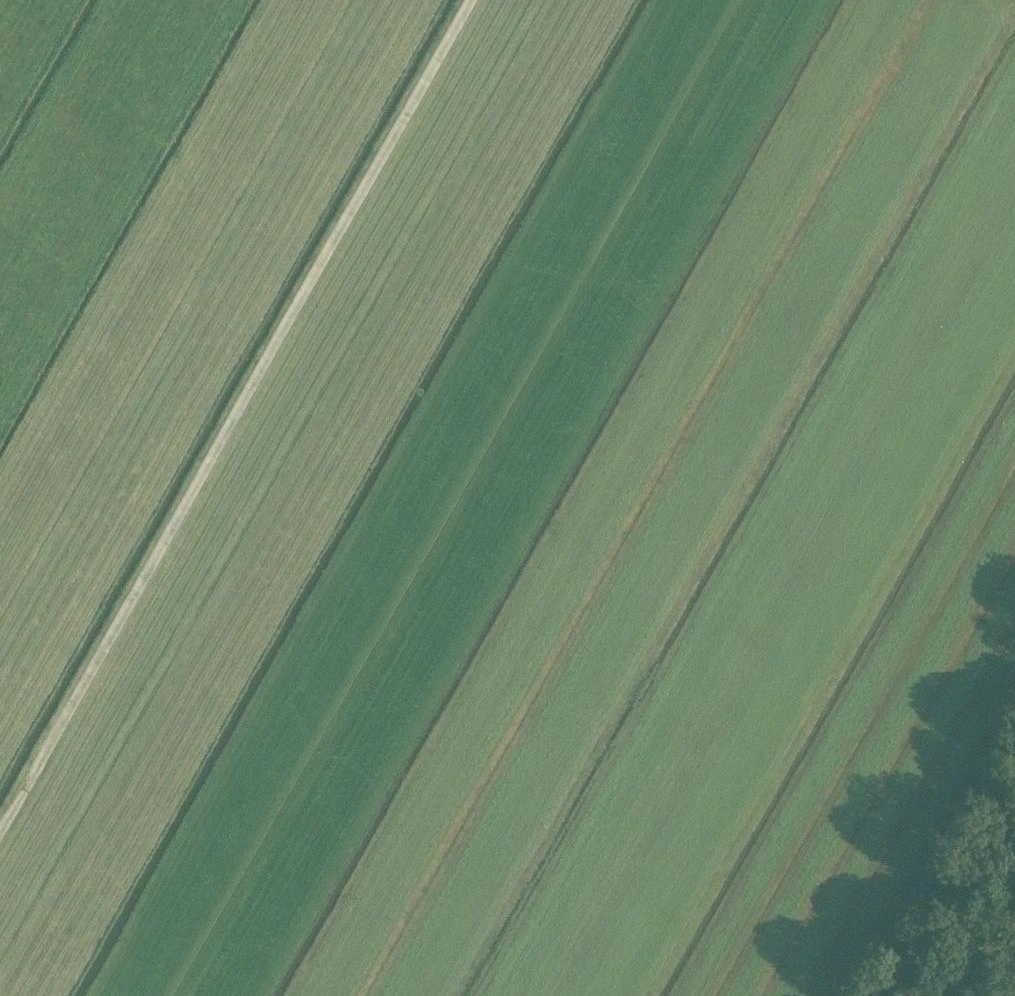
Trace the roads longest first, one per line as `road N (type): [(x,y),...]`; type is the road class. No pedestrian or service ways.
road 1 (track): [(0,844),(478,0)]

